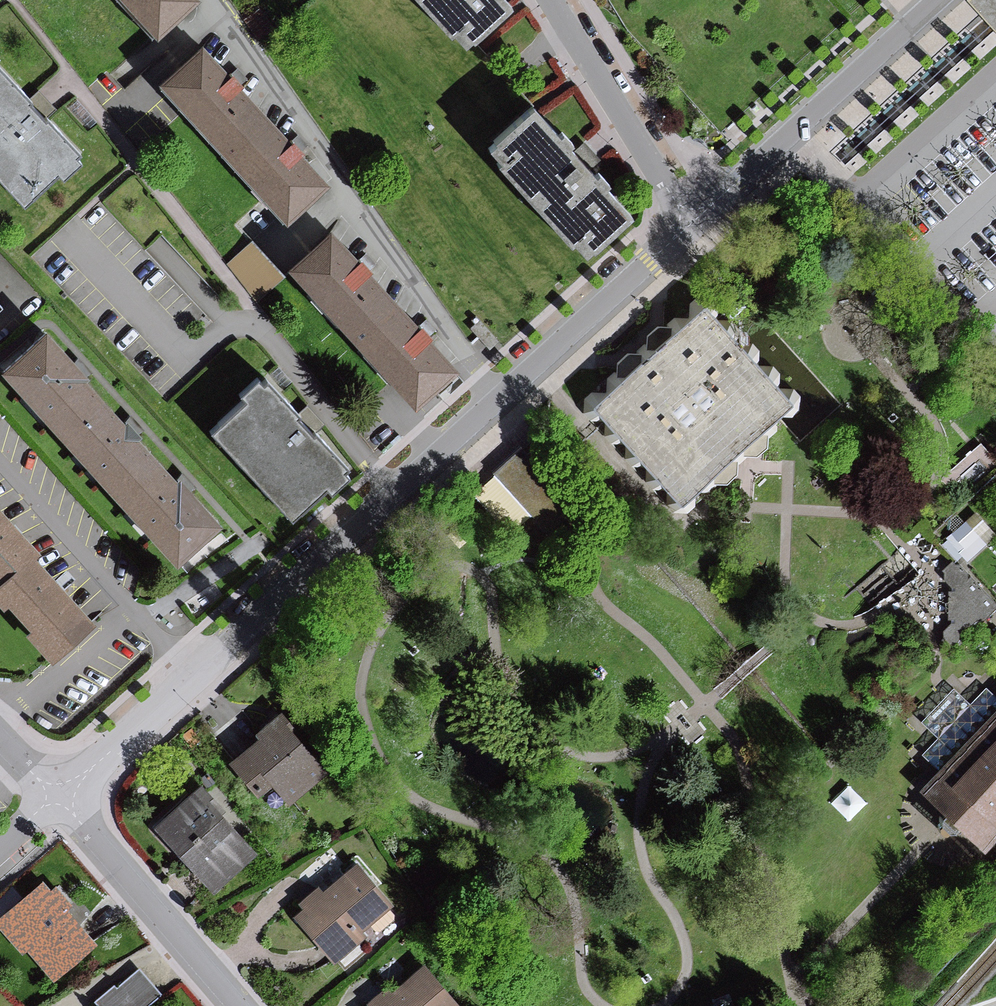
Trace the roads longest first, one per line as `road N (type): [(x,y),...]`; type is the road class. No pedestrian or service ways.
road 1 (residential): [(214,0),(492,394)]
road 2 (residential): [(492,394),(191,681)]
road 3 (residential): [(938,0),(691,223)]
road 4 (residential): [(0,471),(191,681)]
road 5 (residential): [(57,797),(237,1005)]
road 6 (residential): [(691,223),(492,394)]
road 7 (residential): [(553,0),(691,223)]
road 8 (residential): [(191,681),(57,797)]

